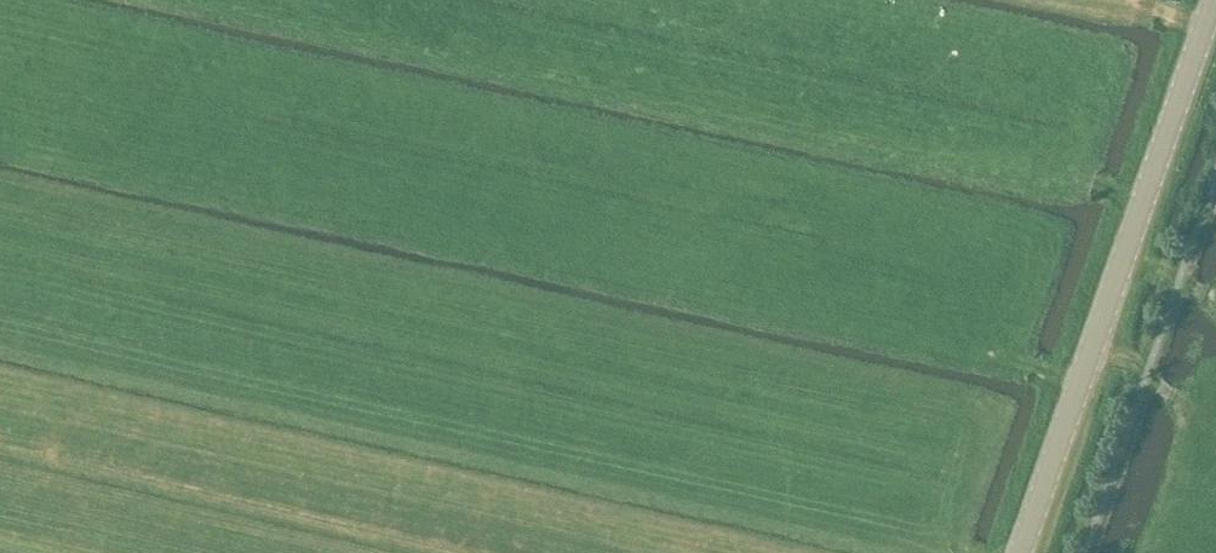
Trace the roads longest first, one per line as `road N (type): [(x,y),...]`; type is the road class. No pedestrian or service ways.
road 1 (tertiary): [(1021,552),(1215,0)]

